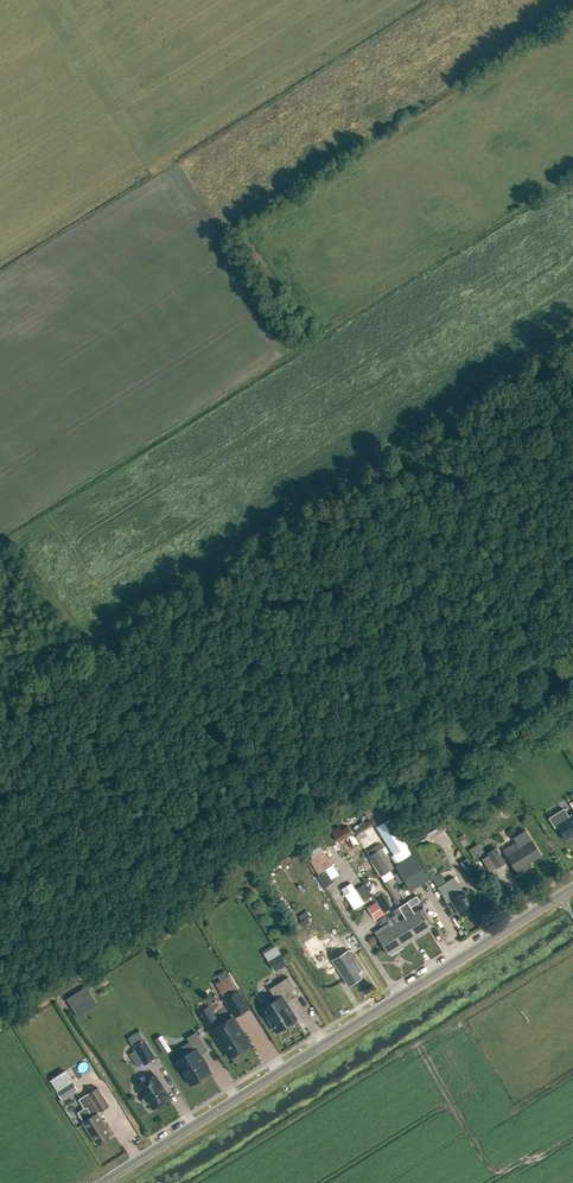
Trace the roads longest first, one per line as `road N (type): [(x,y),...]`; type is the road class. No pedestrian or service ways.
road 1 (track): [(0,767),(138,704),(177,623),(292,595),(353,567),(384,491),(489,472),(529,429),(572,399)]
road 2 (track): [(572,738),(528,659),(461,693),(377,694),(337,710),(295,765),(263,781),(201,787),(182,802),(146,862),(115,885),(0,908)]
road 3 (unclassified): [(103,1182),(572,889)]

